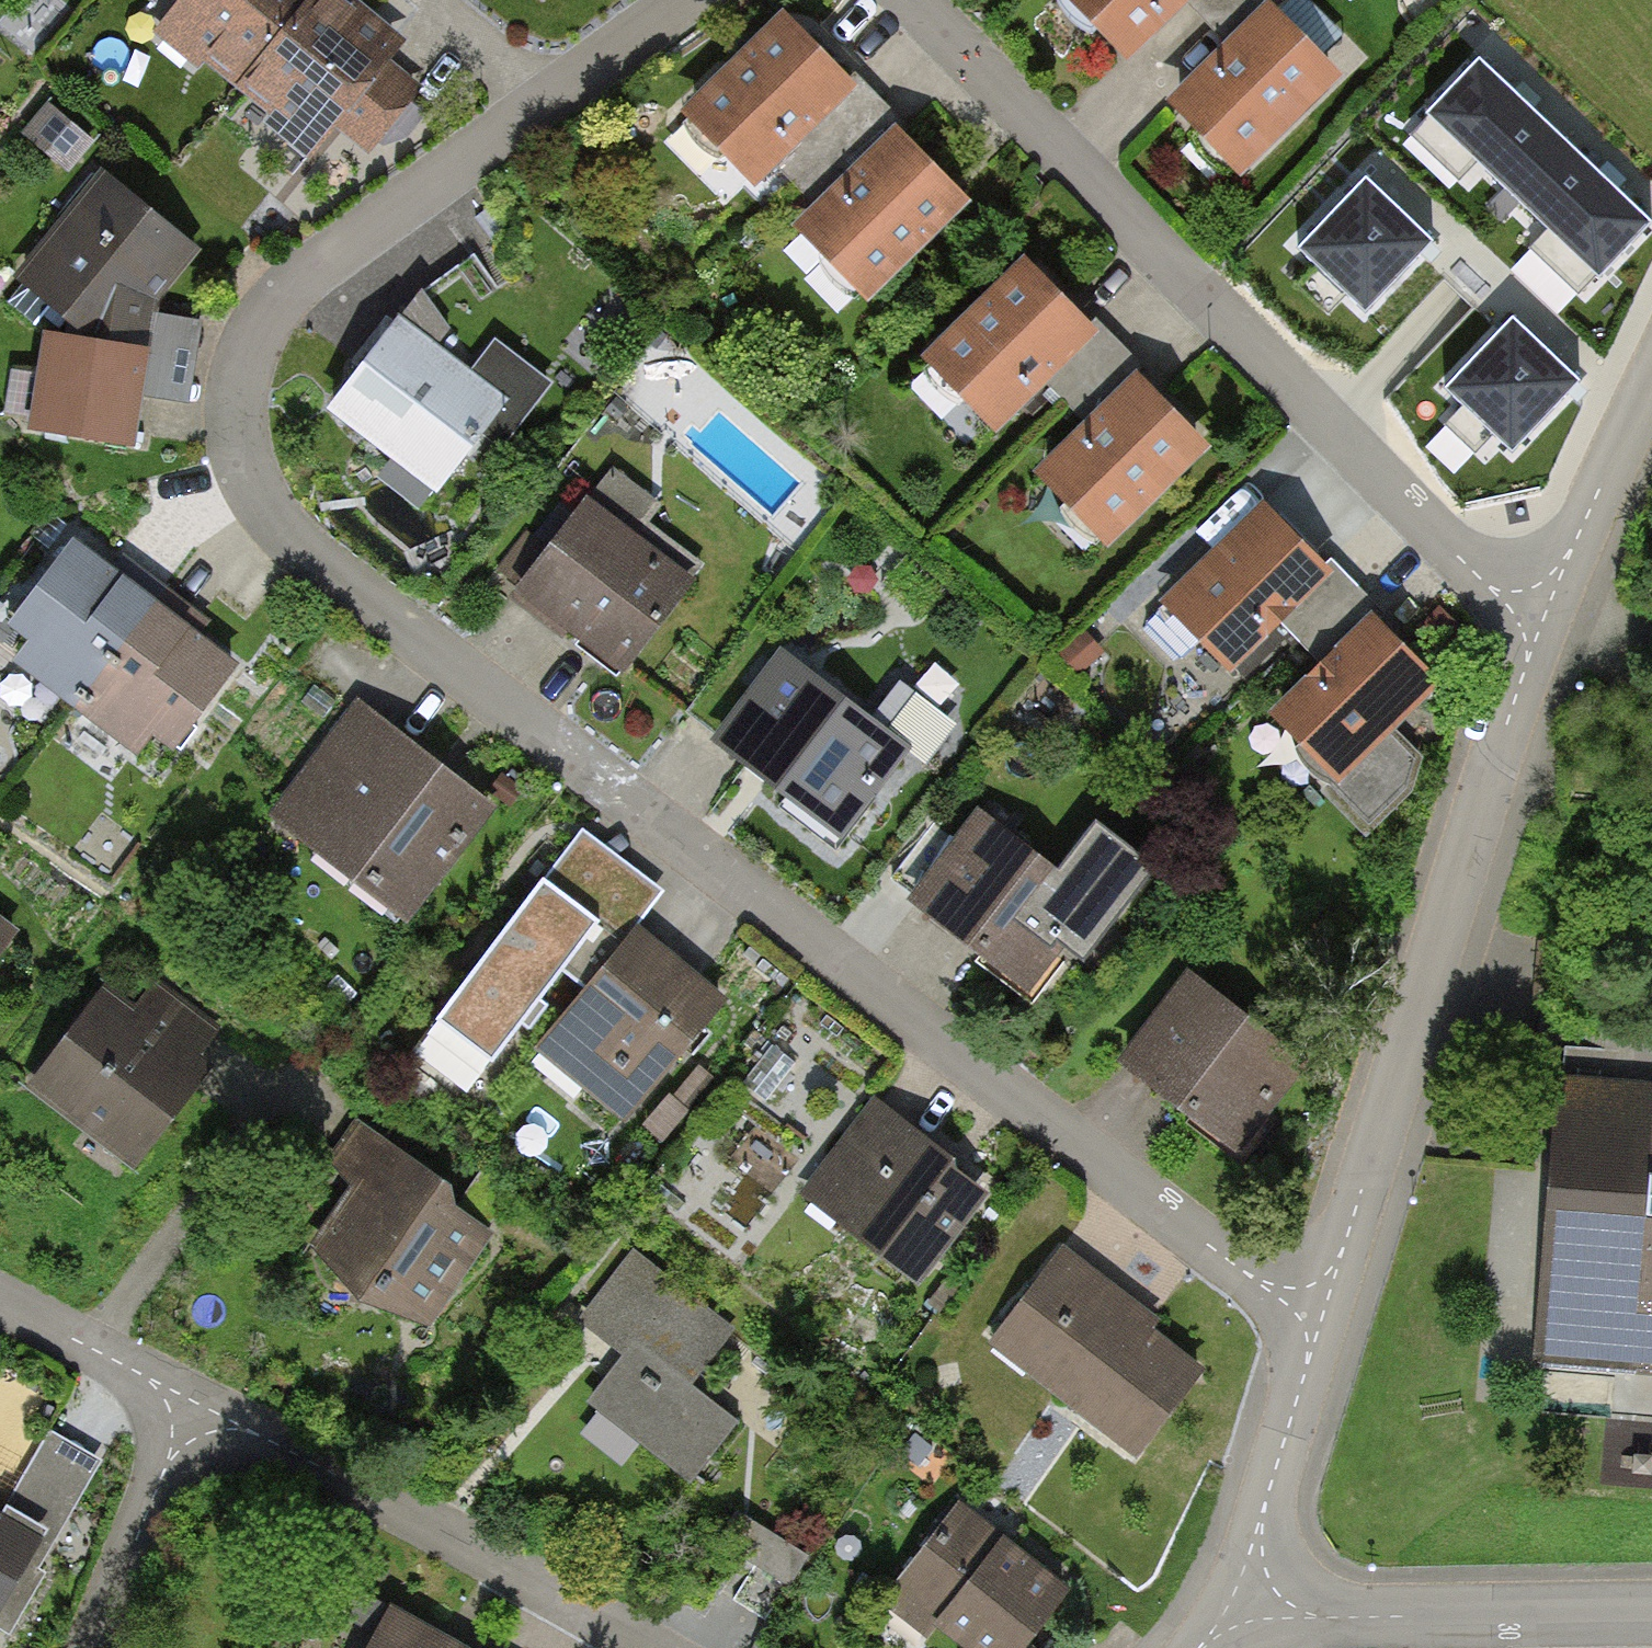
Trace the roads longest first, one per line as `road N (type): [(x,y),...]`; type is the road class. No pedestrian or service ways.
road 1 (residential): [(1308,1303),(1255,1279),(271,524),(244,430),(273,327),(687,0)]
road 2 (residential): [(906,0),(1491,590),(1547,615)]
road 3 (residential): [(1547,615),(1342,1252),(1308,1303)]
road 4 (residential): [(193,1402),(642,1647)]
road 5 (residential): [(1651,1612),(1325,1617),(1251,1602)]
road 6 (residential): [(1308,1303),(1307,1368),(1261,1516),(1251,1602)]
road 7 (residential): [(193,1402),(93,1647)]
road 8 (residential): [(1651,382),(1547,615)]
road 9 (residential): [(0,1300),(193,1402)]

